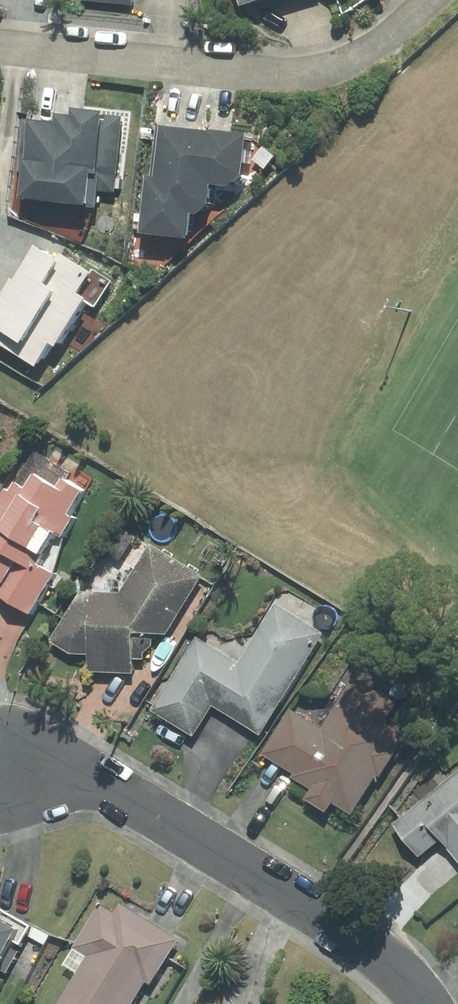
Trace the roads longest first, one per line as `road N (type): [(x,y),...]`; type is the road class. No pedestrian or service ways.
road 1 (residential): [(5,772),(124,797),(312,907),(396,969),(426,1003)]
road 2 (residential): [(0,45),(303,75),(375,51),(431,0)]

